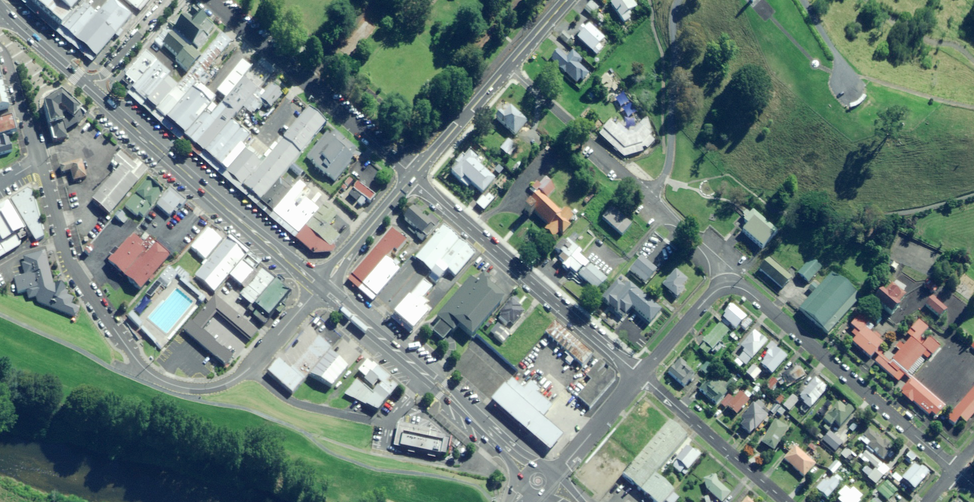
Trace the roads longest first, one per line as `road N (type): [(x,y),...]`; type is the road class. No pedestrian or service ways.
road 1 (unclassified): [(39,162),(68,261),(130,353),(166,384),(213,387),(249,368),(319,286)]
road 2 (residential): [(508,67),(716,260),(732,285)]
road 3 (tertiary): [(640,377),(413,177)]
road 4 (trunk): [(319,286),(93,91)]
road 5 (residential): [(732,285),(749,292),(954,470)]
road 6 (trunk): [(532,474),(319,286)]
road 7 (tertiary): [(413,177),(208,0)]
road 8 (tertiary): [(787,501),(640,377)]
road 9 (primary): [(508,67),(413,177)]
road 10 (primary): [(413,177),(319,286)]
road 11 (unclassified): [(640,377),(549,477)]
road 12 (unclassified): [(732,285),(712,293),(640,377)]
road 13 (trunk): [(93,91),(2,10)]
road 14 (residential): [(172,0),(93,91)]

